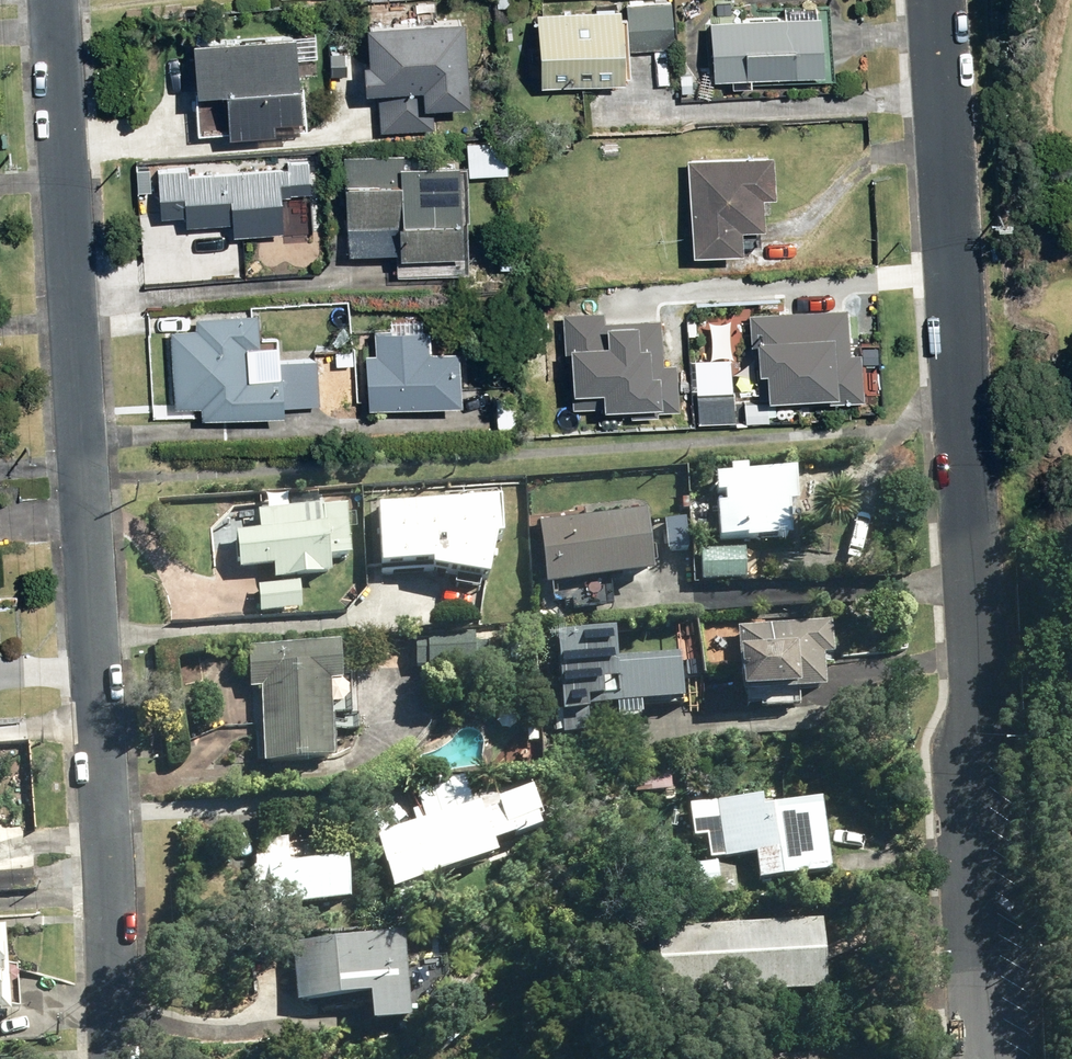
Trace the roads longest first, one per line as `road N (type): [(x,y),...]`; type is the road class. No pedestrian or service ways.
road 1 (residential): [(55,0),(118,1058)]
road 2 (residential): [(940,0),(969,423),(996,1058)]

